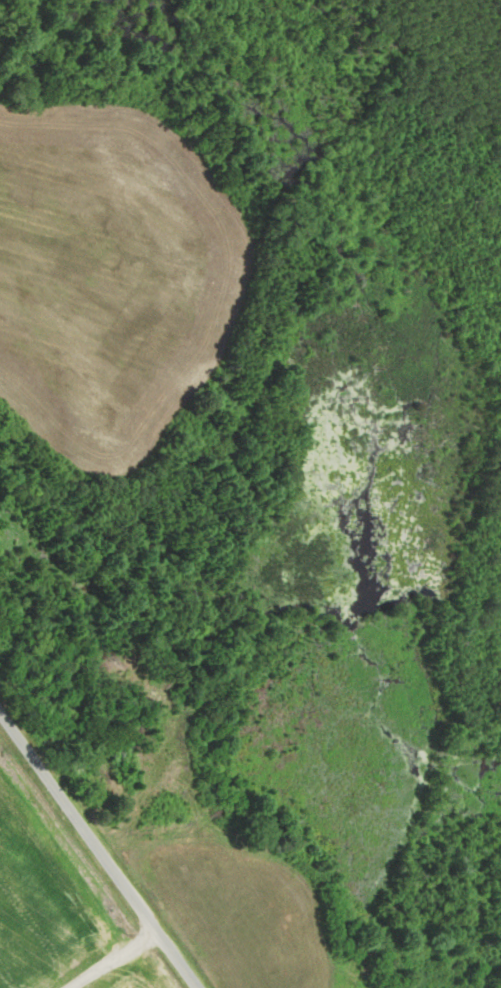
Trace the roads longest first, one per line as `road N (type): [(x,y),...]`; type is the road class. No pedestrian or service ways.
road 1 (residential): [(198,987),(0,712)]

